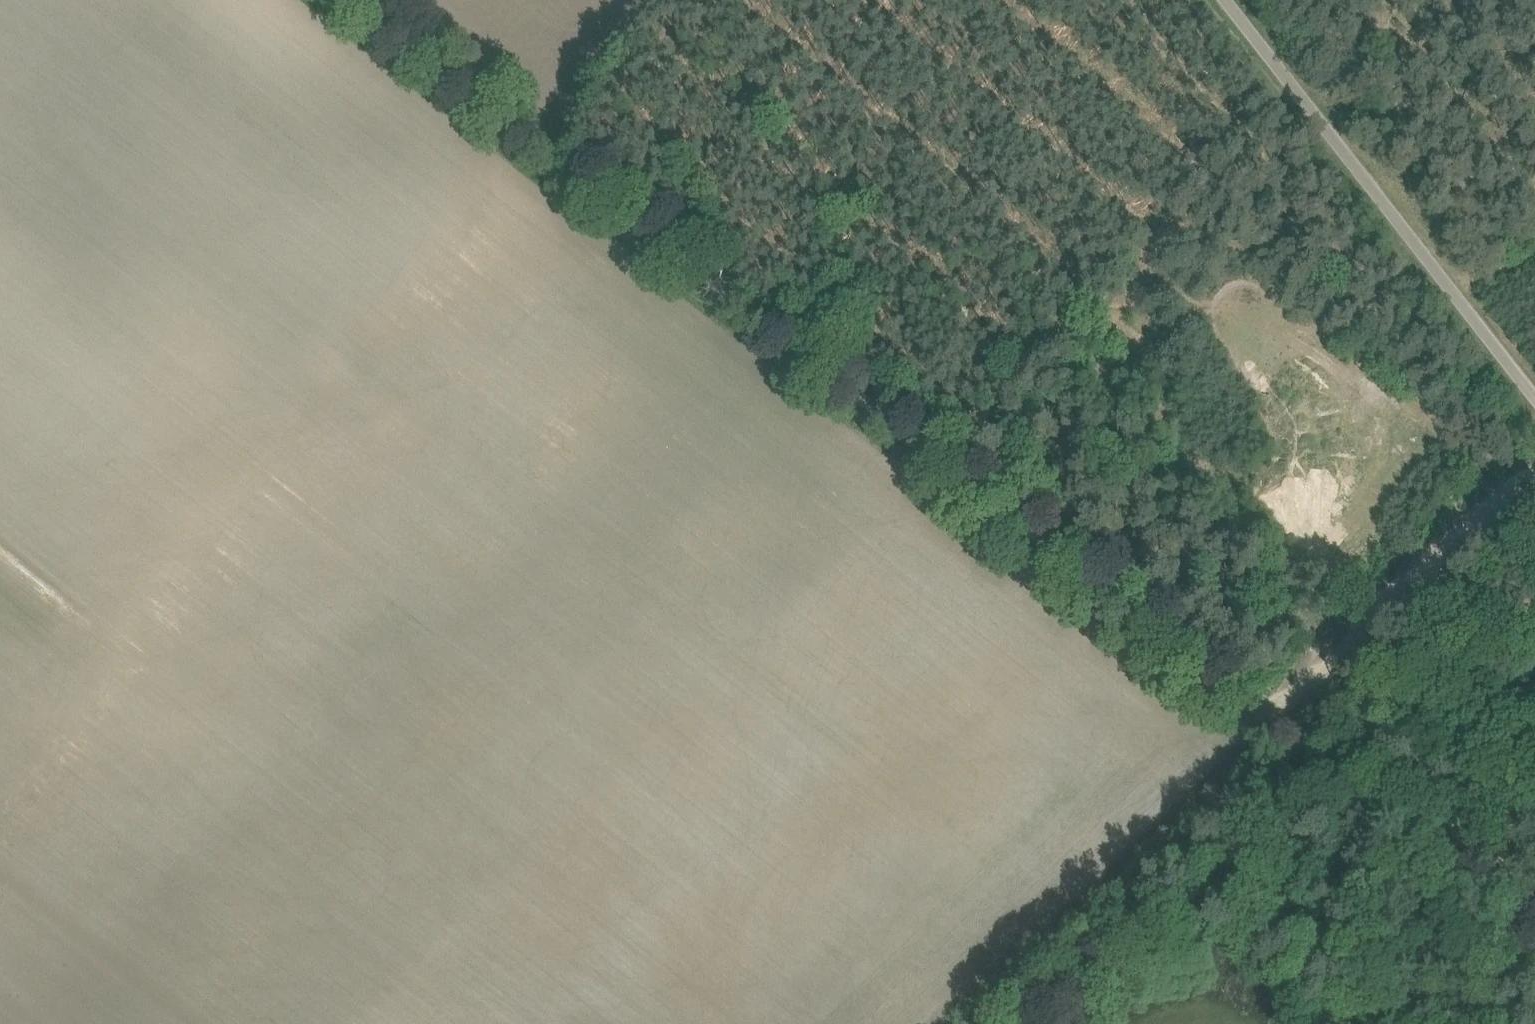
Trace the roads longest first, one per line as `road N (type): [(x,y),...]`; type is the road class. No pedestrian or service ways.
road 1 (unclassified): [(1534,393),(1223,0)]
road 2 (track): [(1298,751),(1296,713),(1366,615),(1534,461)]
road 3 (track): [(1534,909),(1494,948),(1481,1023)]

